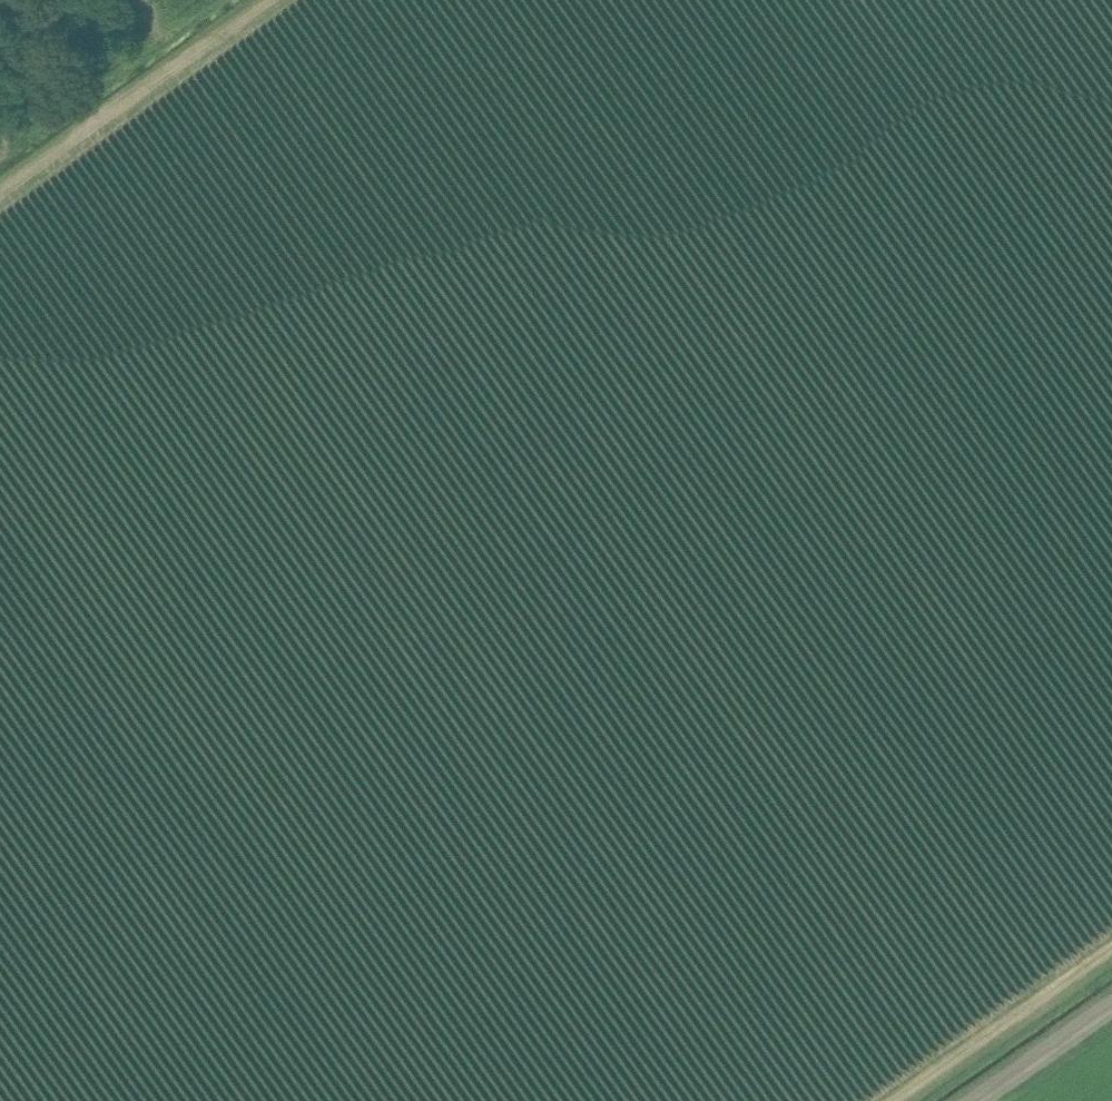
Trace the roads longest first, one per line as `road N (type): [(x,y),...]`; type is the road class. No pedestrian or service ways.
road 1 (track): [(1111,1004),(975,1100)]

